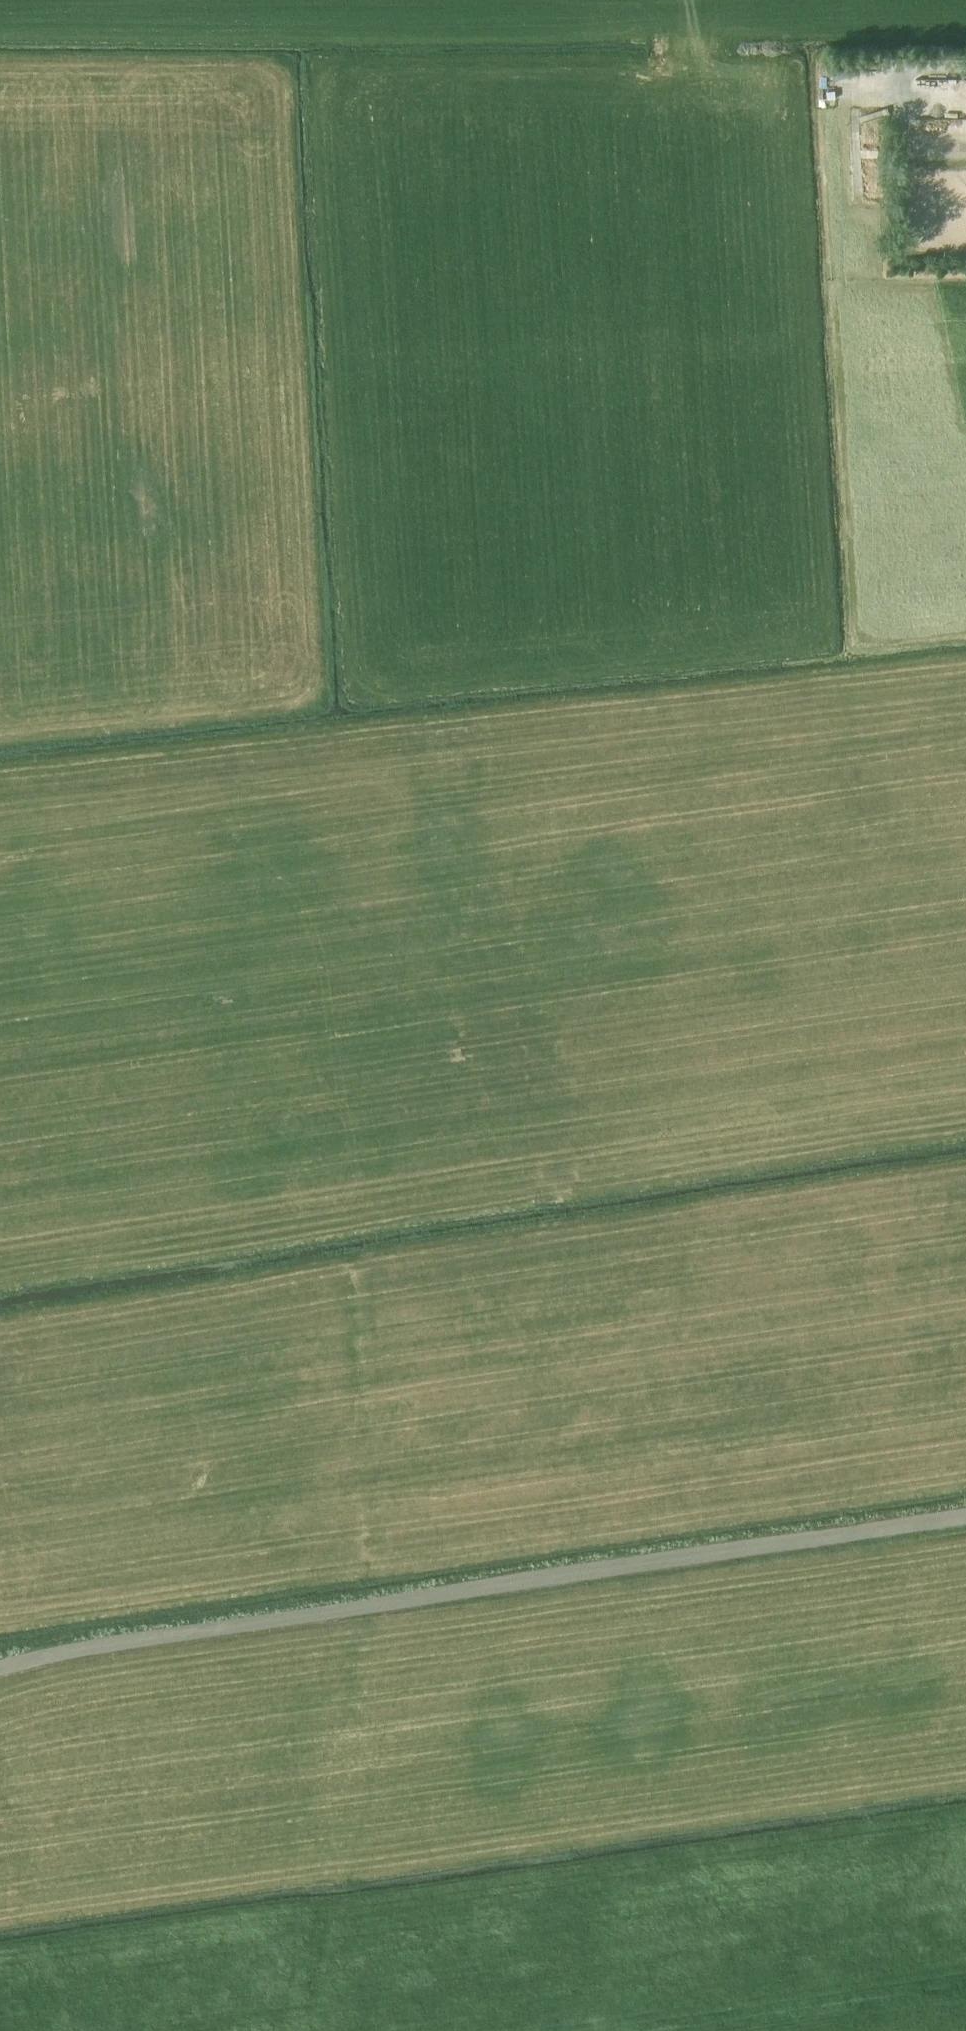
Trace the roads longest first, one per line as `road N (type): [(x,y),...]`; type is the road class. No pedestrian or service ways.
road 1 (track): [(0,1669),(801,1548),(965,1514)]

